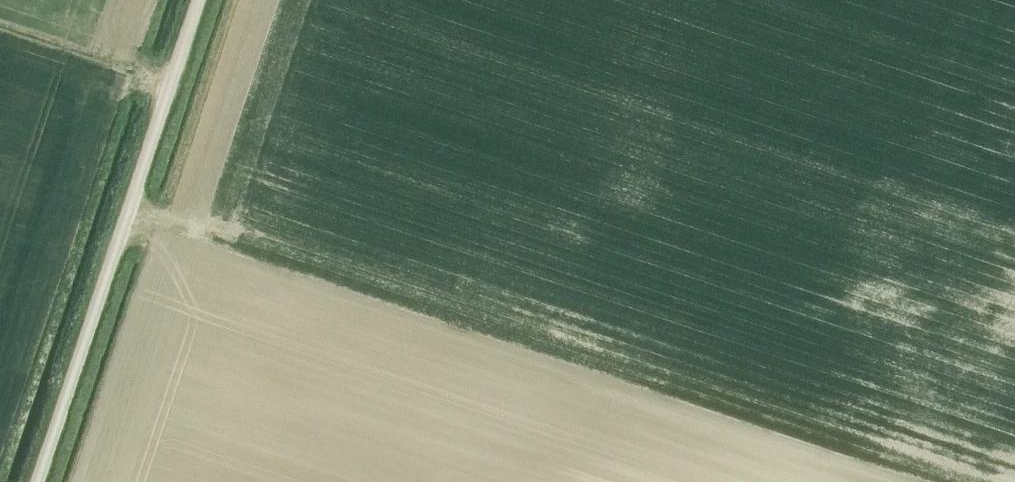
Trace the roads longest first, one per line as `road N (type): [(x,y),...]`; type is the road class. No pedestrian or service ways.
road 1 (unclassified): [(40,481),(200,0)]

